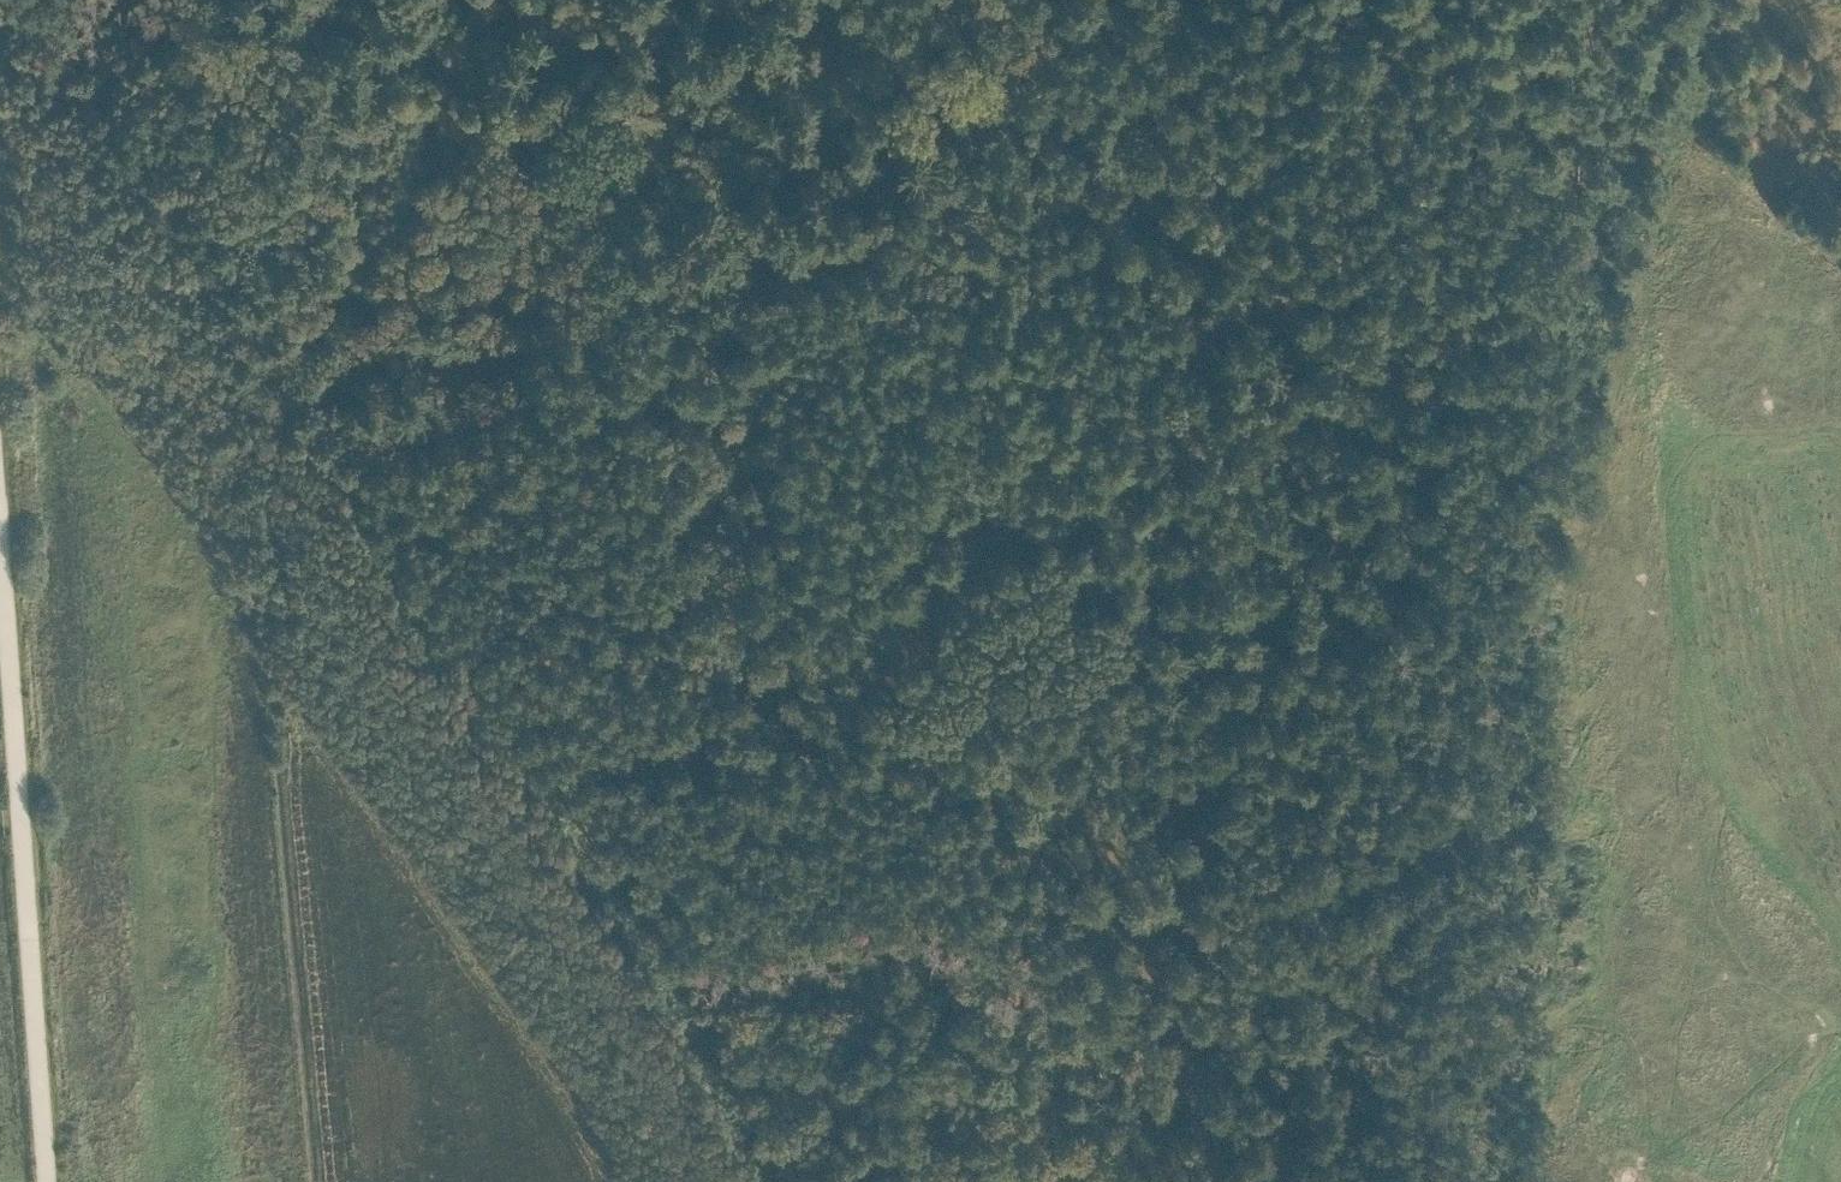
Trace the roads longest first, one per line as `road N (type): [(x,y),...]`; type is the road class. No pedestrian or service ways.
road 1 (unclassified): [(58,1181),(0,407)]
road 2 (track): [(1206,1181),(1182,1091),(1092,846),(934,701)]

